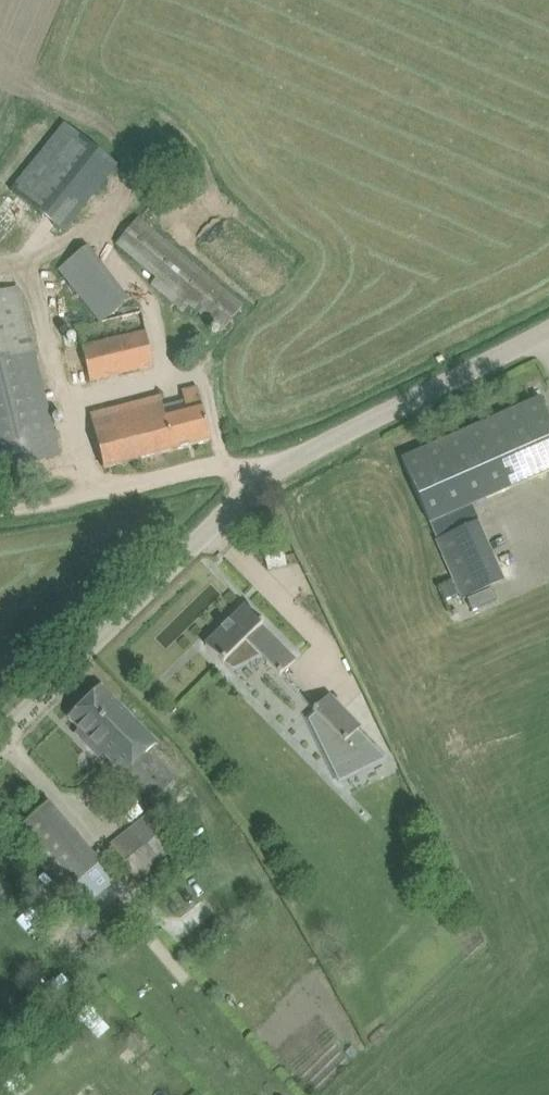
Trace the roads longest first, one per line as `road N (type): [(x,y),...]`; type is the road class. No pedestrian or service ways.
road 1 (unclassified): [(0,737),(304,450),(548,340)]
road 2 (track): [(0,507),(55,503),(304,450)]

